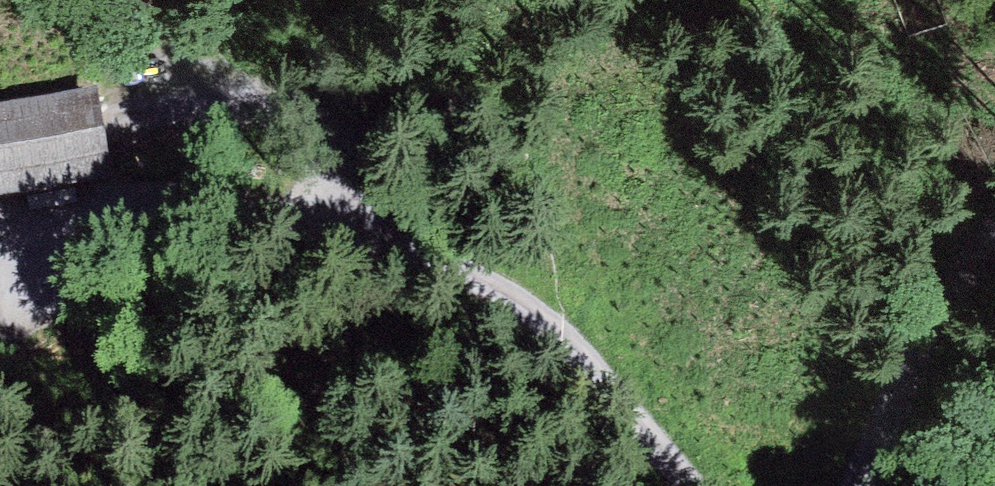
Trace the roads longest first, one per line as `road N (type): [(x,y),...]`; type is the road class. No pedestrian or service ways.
road 1 (track): [(699,485),(516,301),(348,201),(40,243),(28,327),(0,352)]
road 2 (track): [(348,201),(343,162),(323,122),(280,107),(229,101),(116,120)]
road 3 (track): [(994,253),(959,290),(860,485)]

